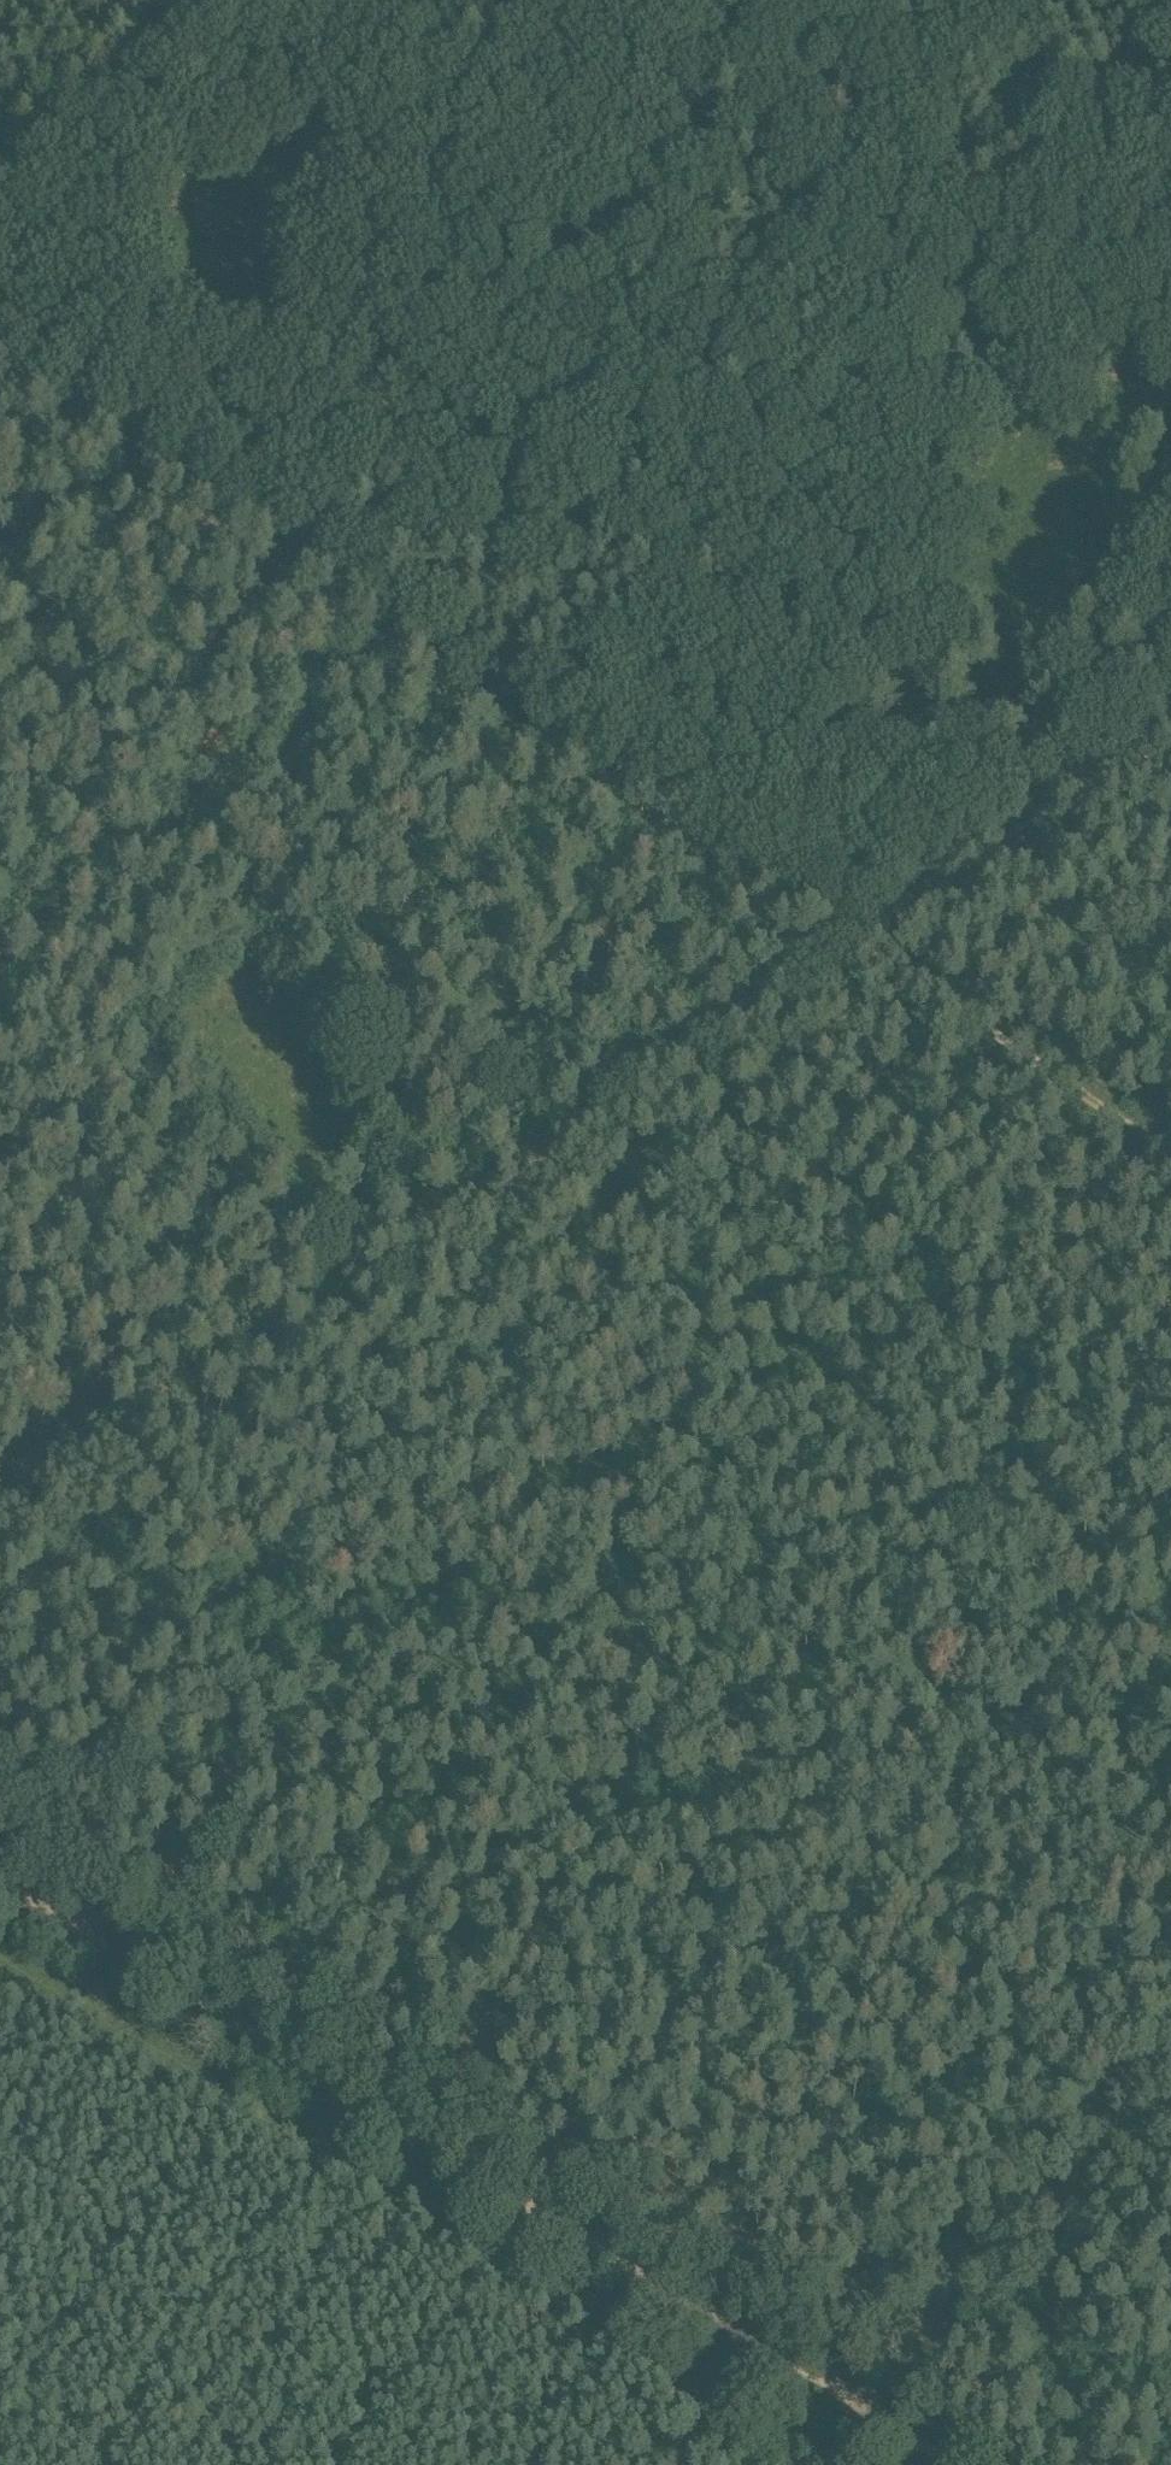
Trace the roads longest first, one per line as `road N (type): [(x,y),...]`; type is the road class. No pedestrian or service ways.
road 1 (track): [(953,2464),(0,1872)]
road 2 (track): [(829,931),(378,1233)]
road 3 (track): [(1170,2074),(793,2365)]
road 4 (track): [(829,931),(1170,702)]
road 5 (track): [(1170,1154),(829,931)]
road 6 (track): [(0,163),(253,0)]

